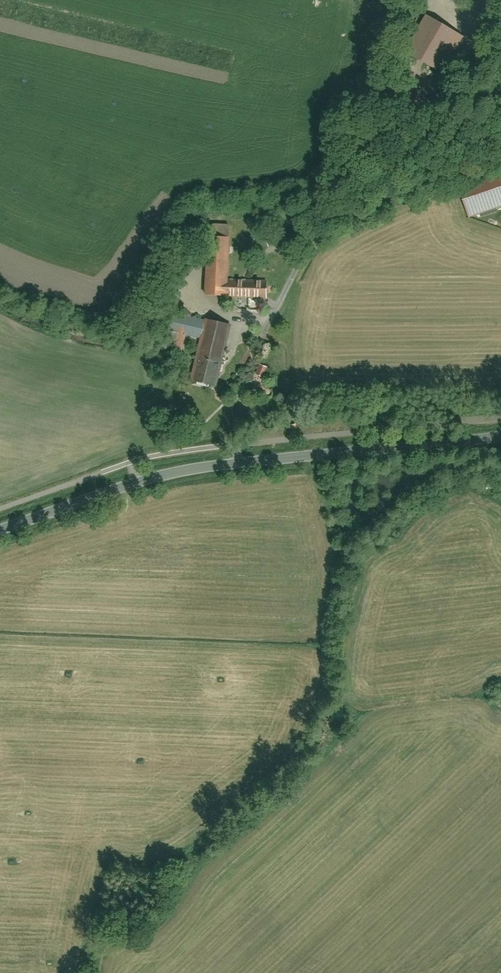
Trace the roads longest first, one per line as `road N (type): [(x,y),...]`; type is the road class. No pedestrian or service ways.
road 1 (tertiary): [(500,438),(187,471),(0,532)]
road 2 (residential): [(500,151),(325,230),(261,332)]

